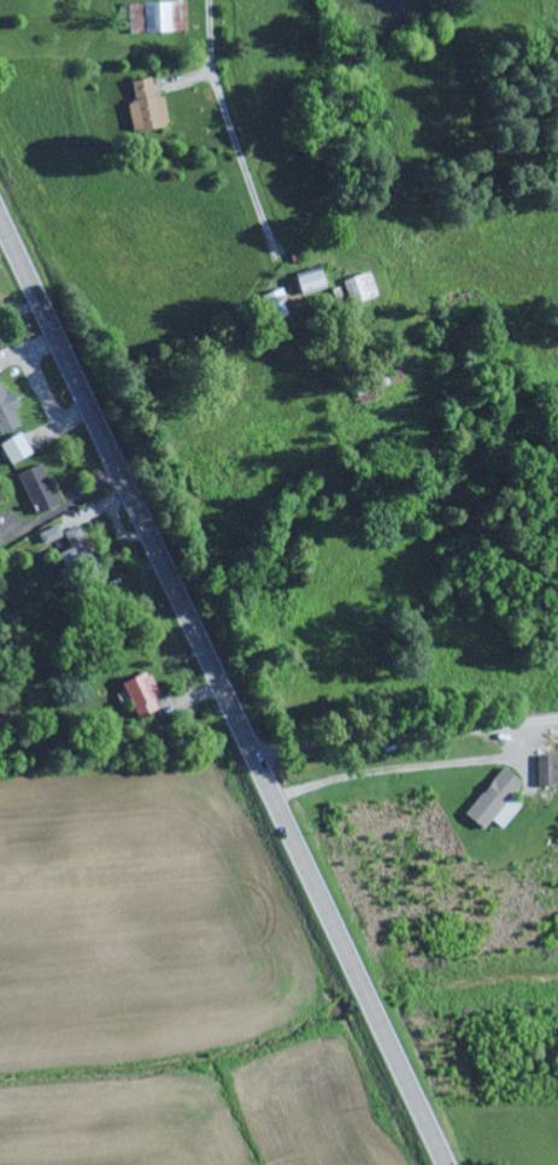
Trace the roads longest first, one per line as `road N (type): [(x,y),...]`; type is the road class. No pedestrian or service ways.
road 1 (primary): [(444,1164),(0,216)]
road 2 (residential): [(229,704),(557,662)]
road 3 (residential): [(292,0),(300,48),(380,240)]

